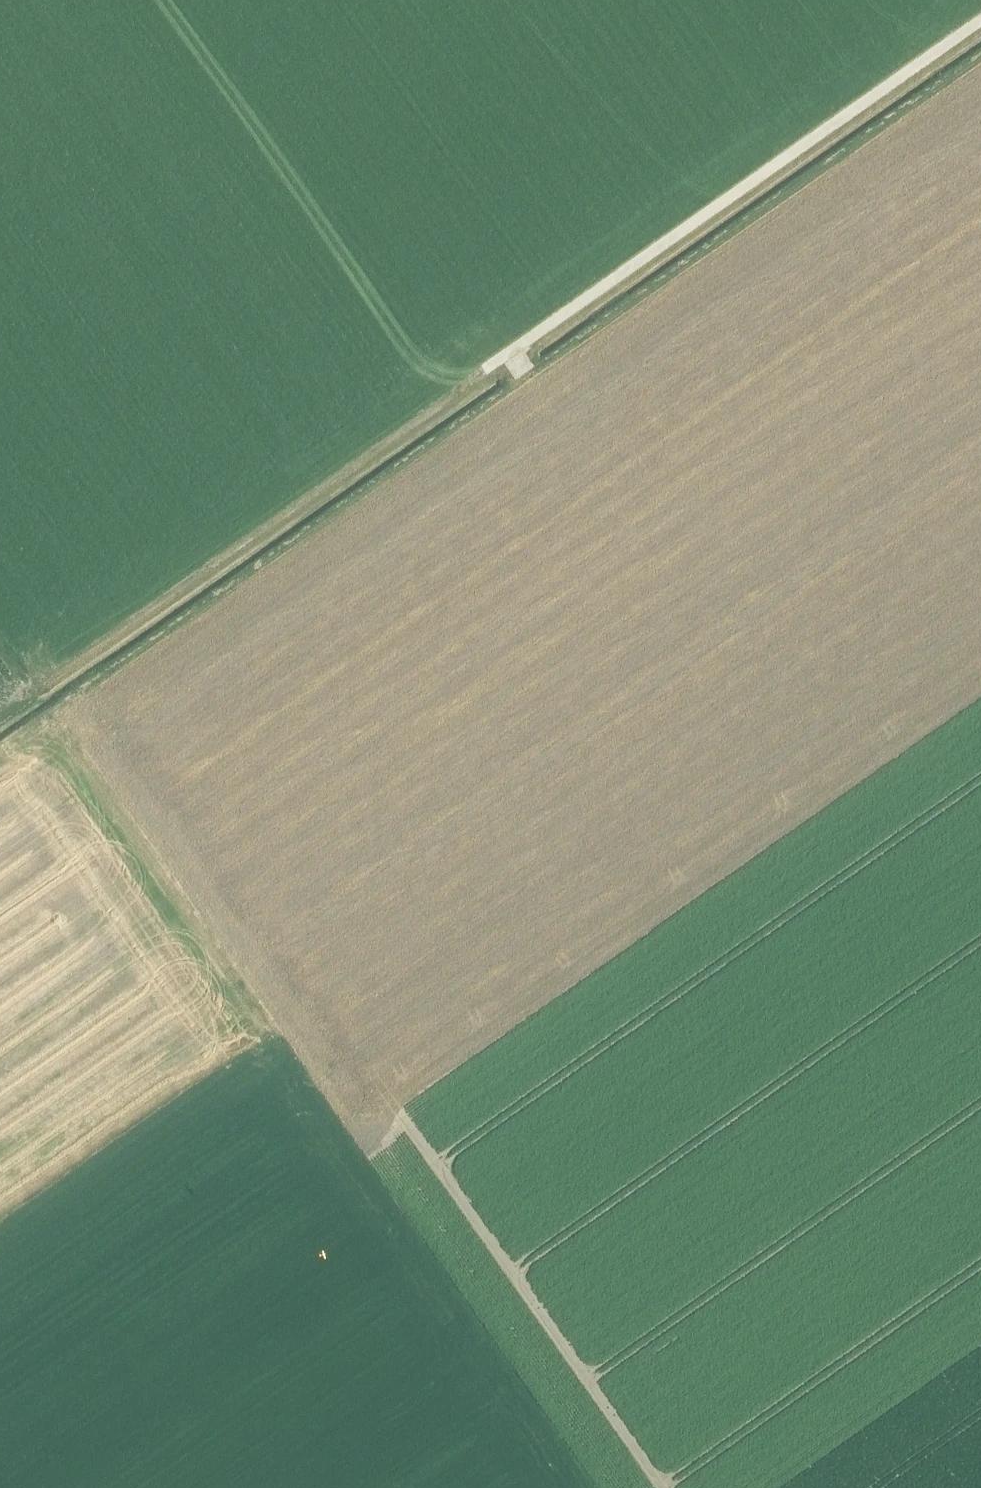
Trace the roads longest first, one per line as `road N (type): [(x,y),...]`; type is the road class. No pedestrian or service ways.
road 1 (track): [(980,19),(502,356)]

